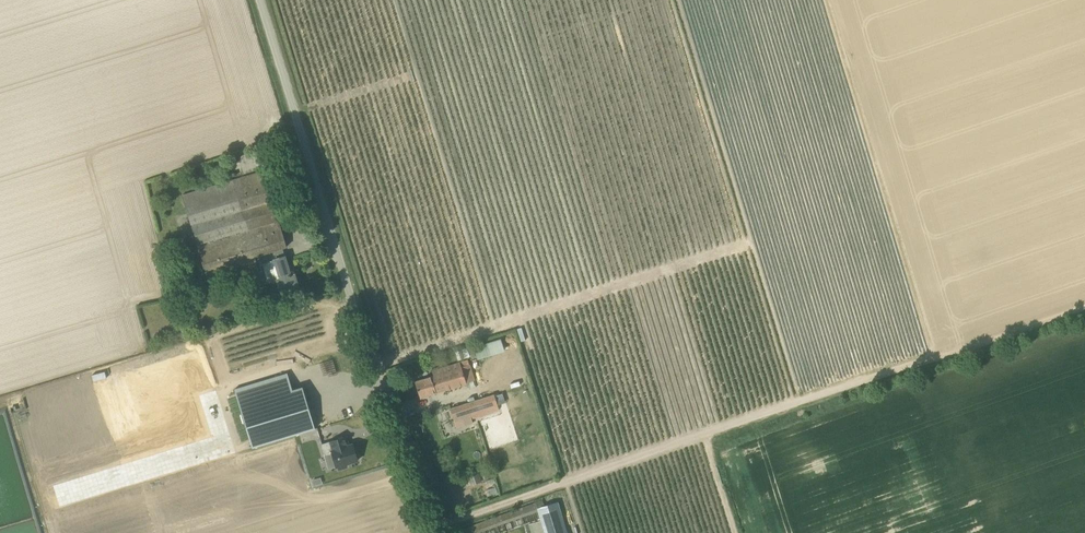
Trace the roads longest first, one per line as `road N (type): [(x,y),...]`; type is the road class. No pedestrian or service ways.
road 1 (track): [(1084,306),(437,527)]
road 2 (unclassified): [(439,532),(374,371),(260,0)]

